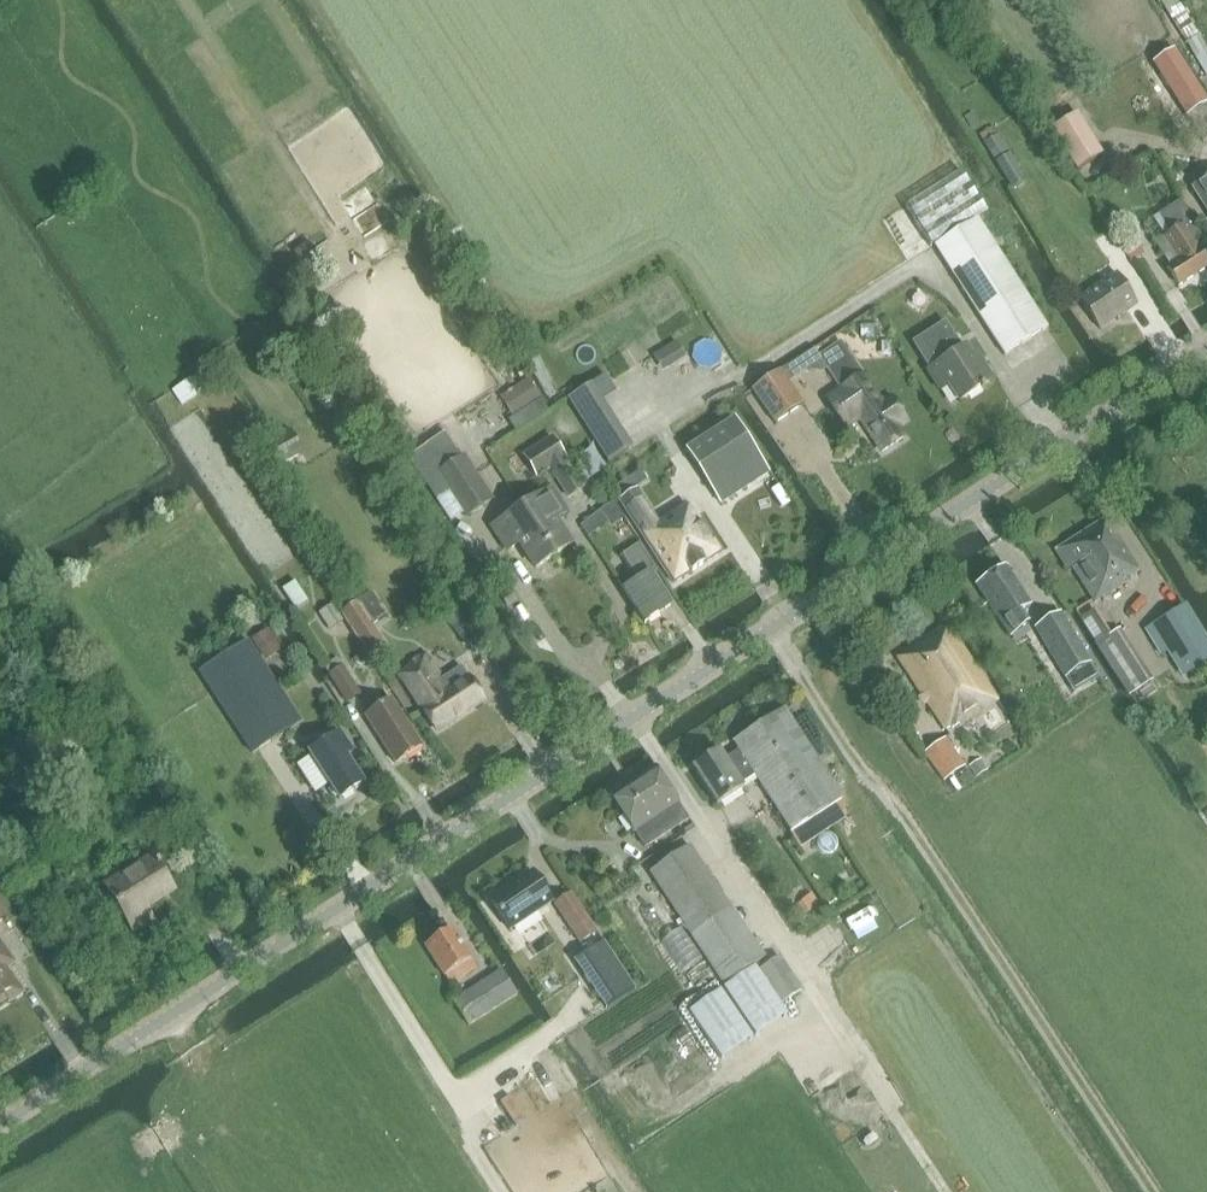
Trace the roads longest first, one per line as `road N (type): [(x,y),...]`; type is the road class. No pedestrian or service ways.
road 1 (unclassified): [(0,1127),(1206,349)]
road 2 (track): [(1152,1191),(773,631)]

